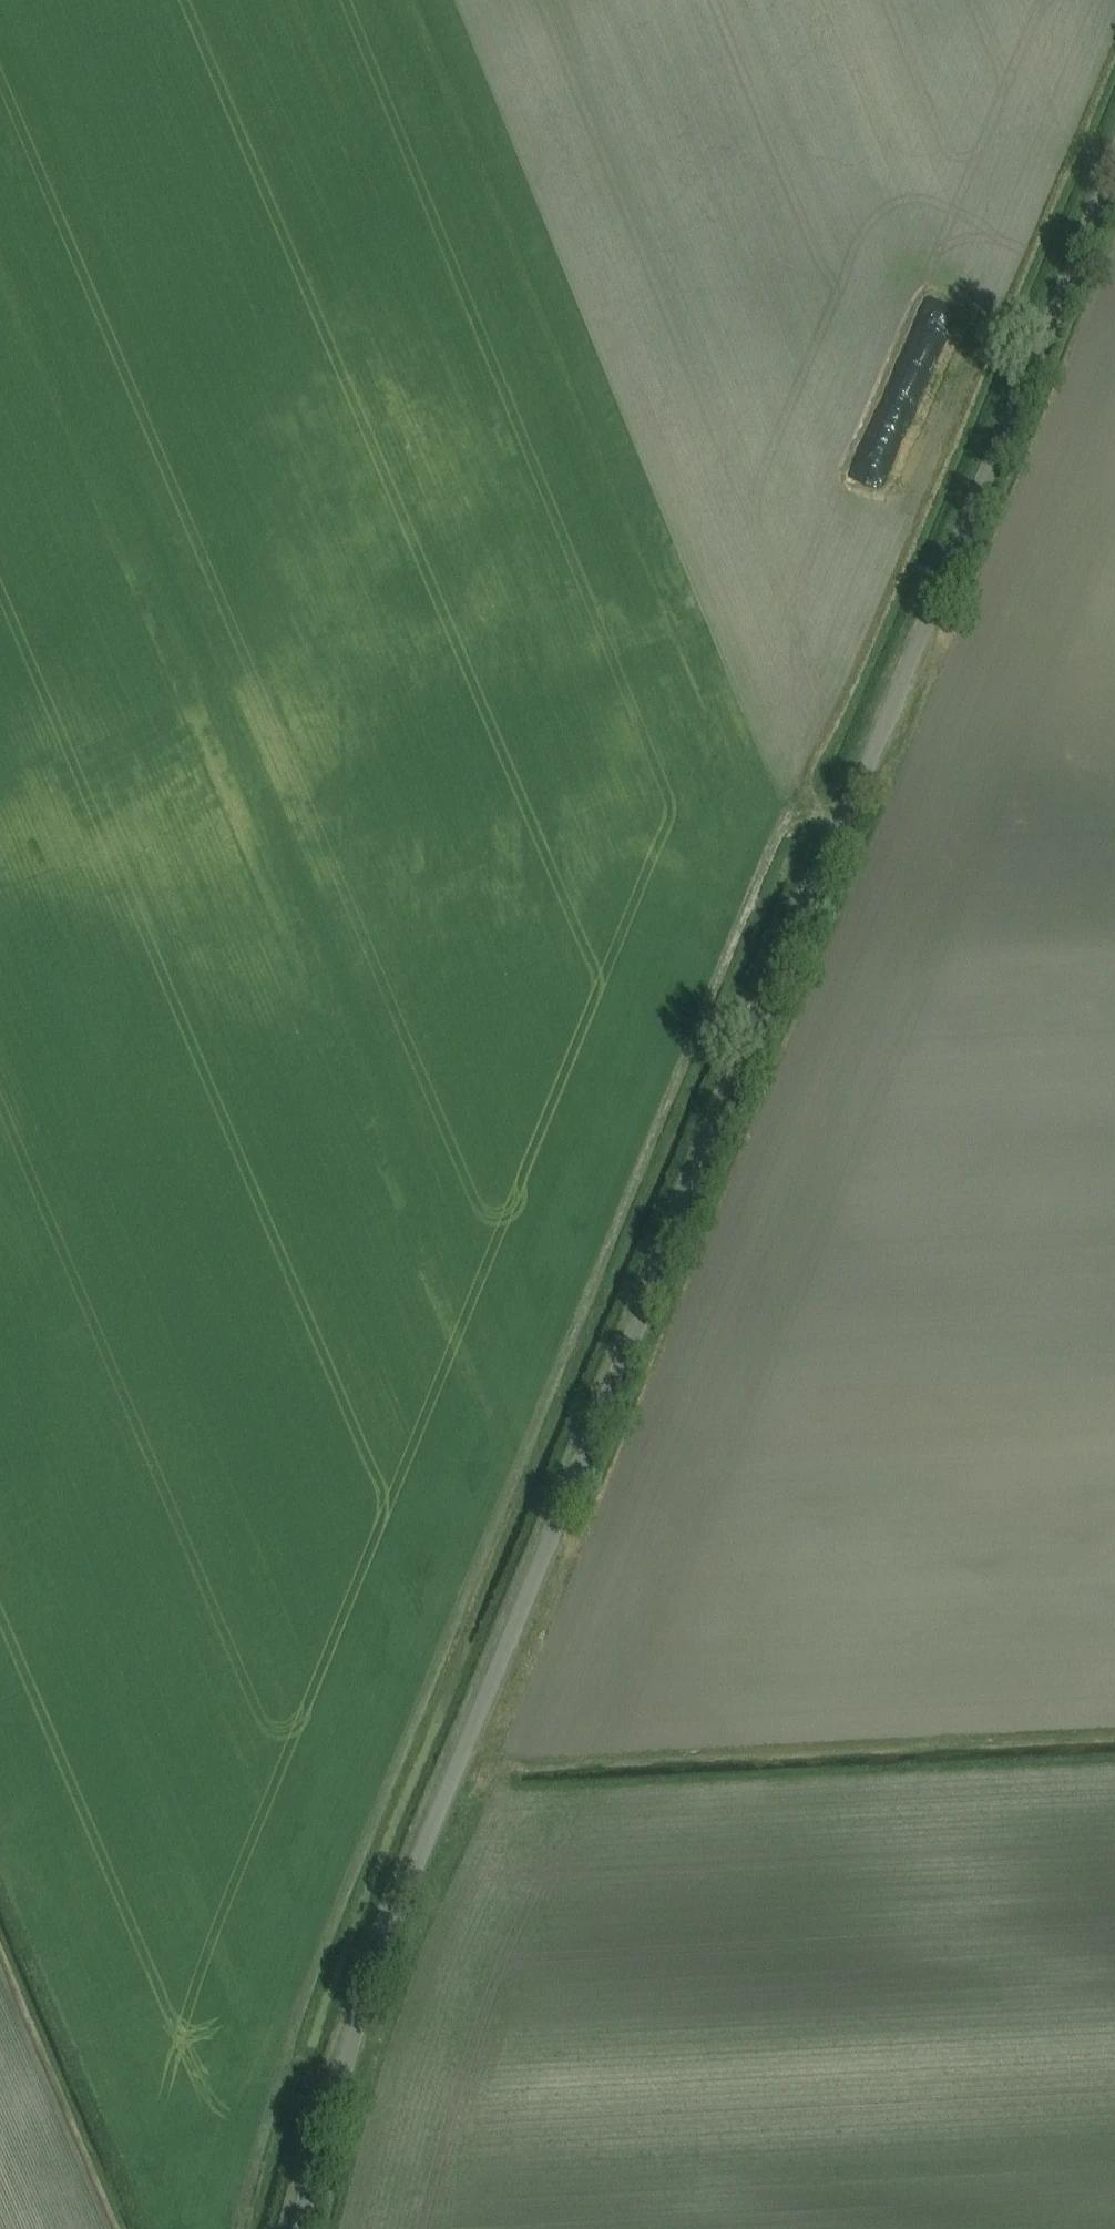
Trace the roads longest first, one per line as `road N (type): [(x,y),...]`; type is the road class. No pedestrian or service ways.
road 1 (unclassified): [(295,2228),(353,2025),(498,1661),(1114,164)]

